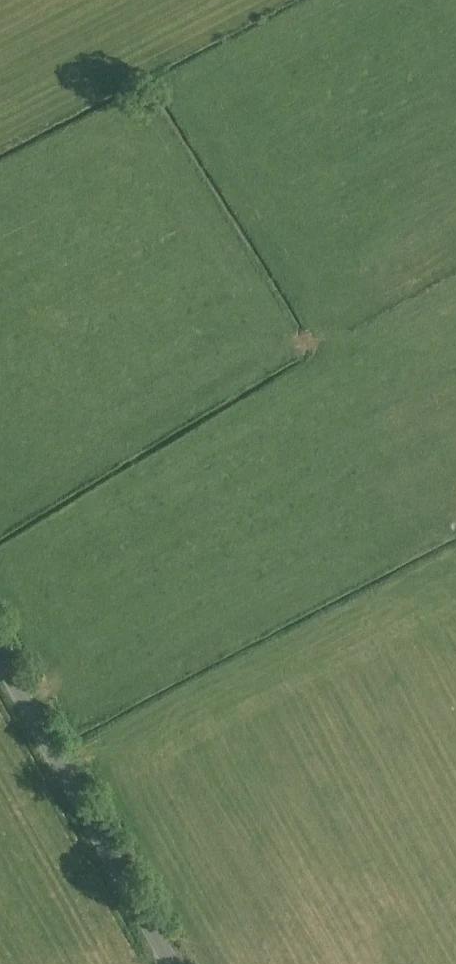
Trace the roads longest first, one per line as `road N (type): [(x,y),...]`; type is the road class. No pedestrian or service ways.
road 1 (unclassified): [(168,963),(0,666)]

